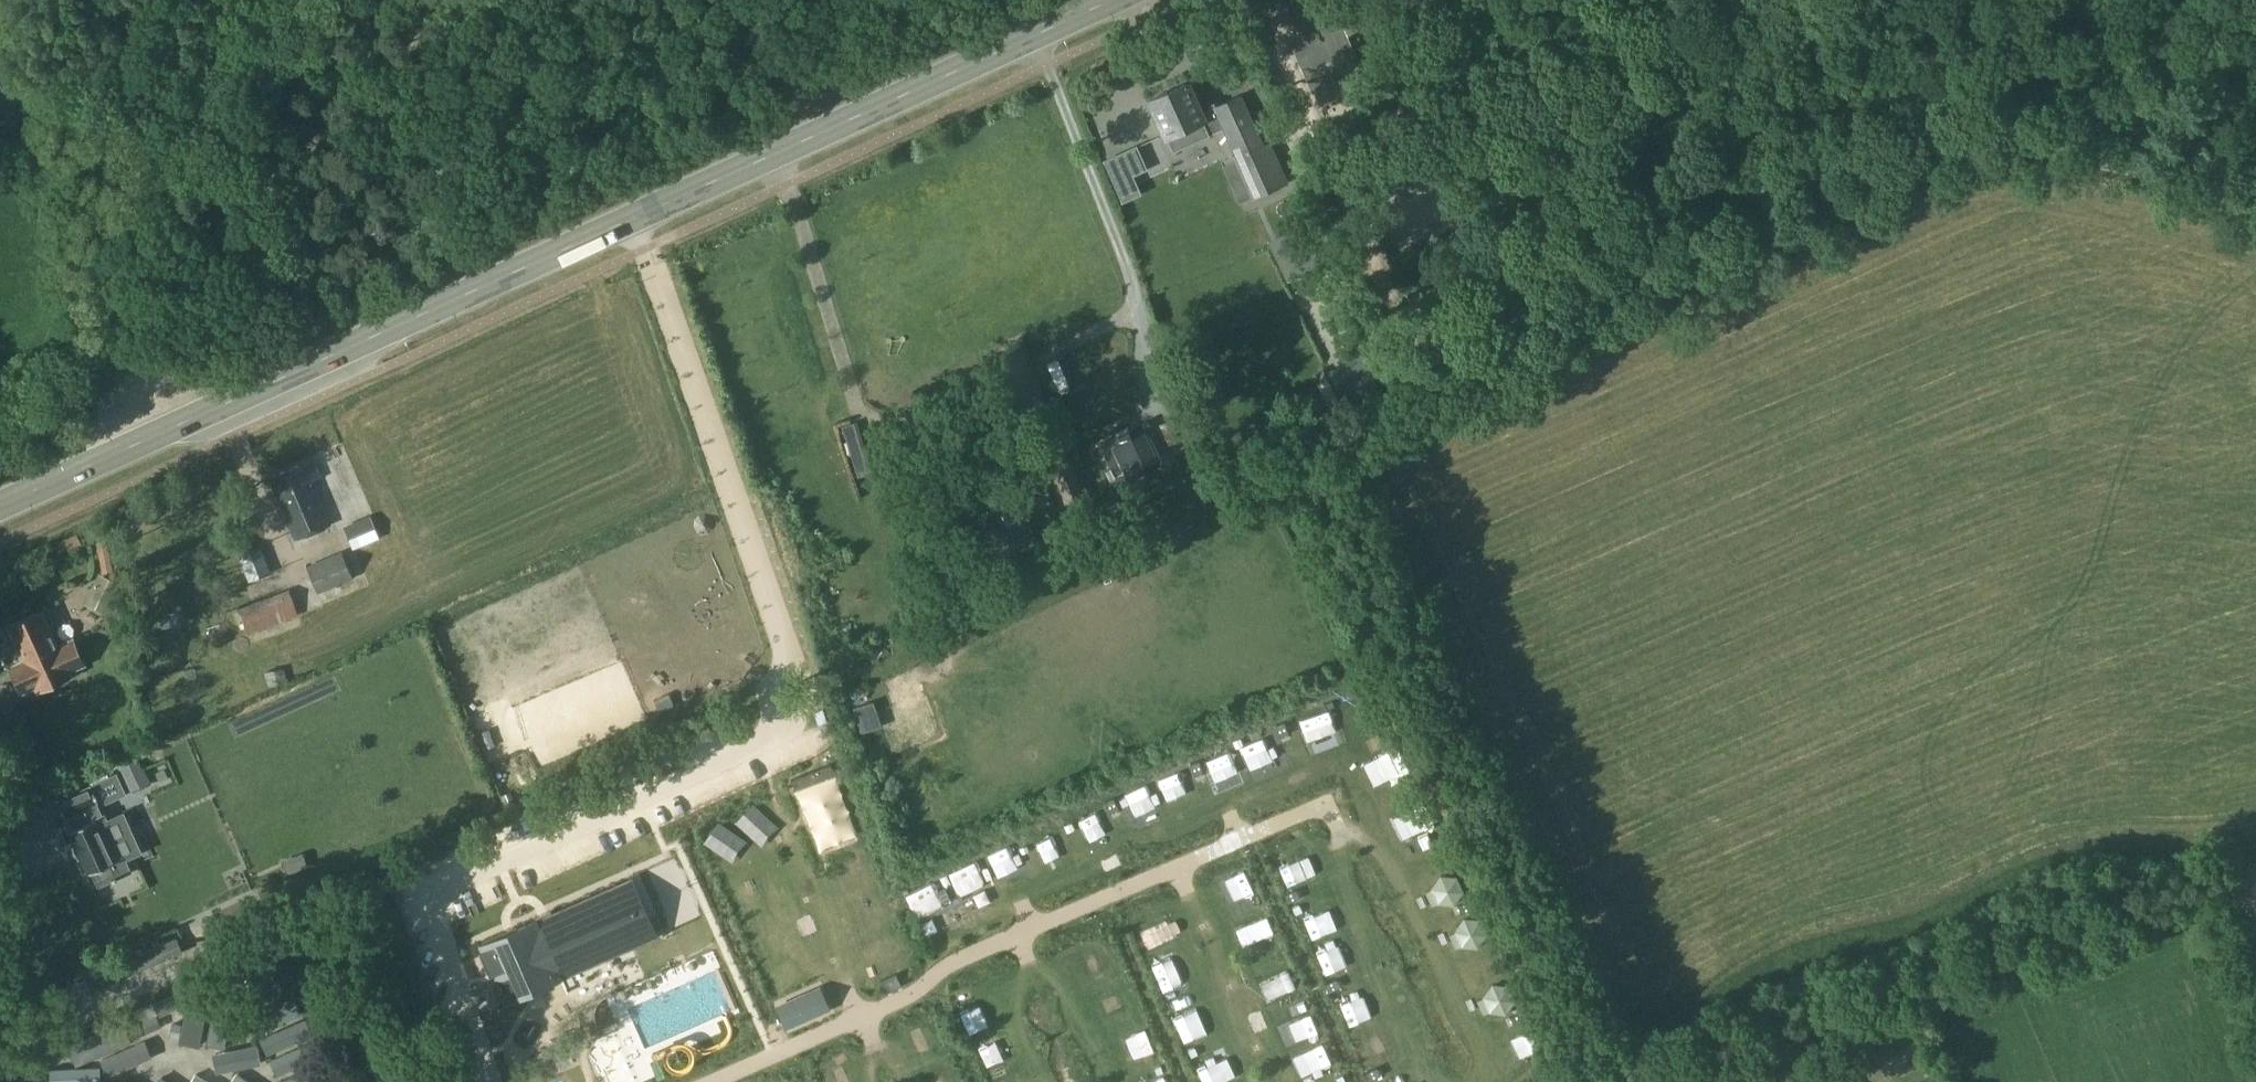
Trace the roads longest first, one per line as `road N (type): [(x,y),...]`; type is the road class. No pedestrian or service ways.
road 1 (track): [(2255,208),(2041,154),(1961,169),(1462,390),(1431,375),(1257,0)]
road 2 (secondary): [(0,506),(1121,0)]

